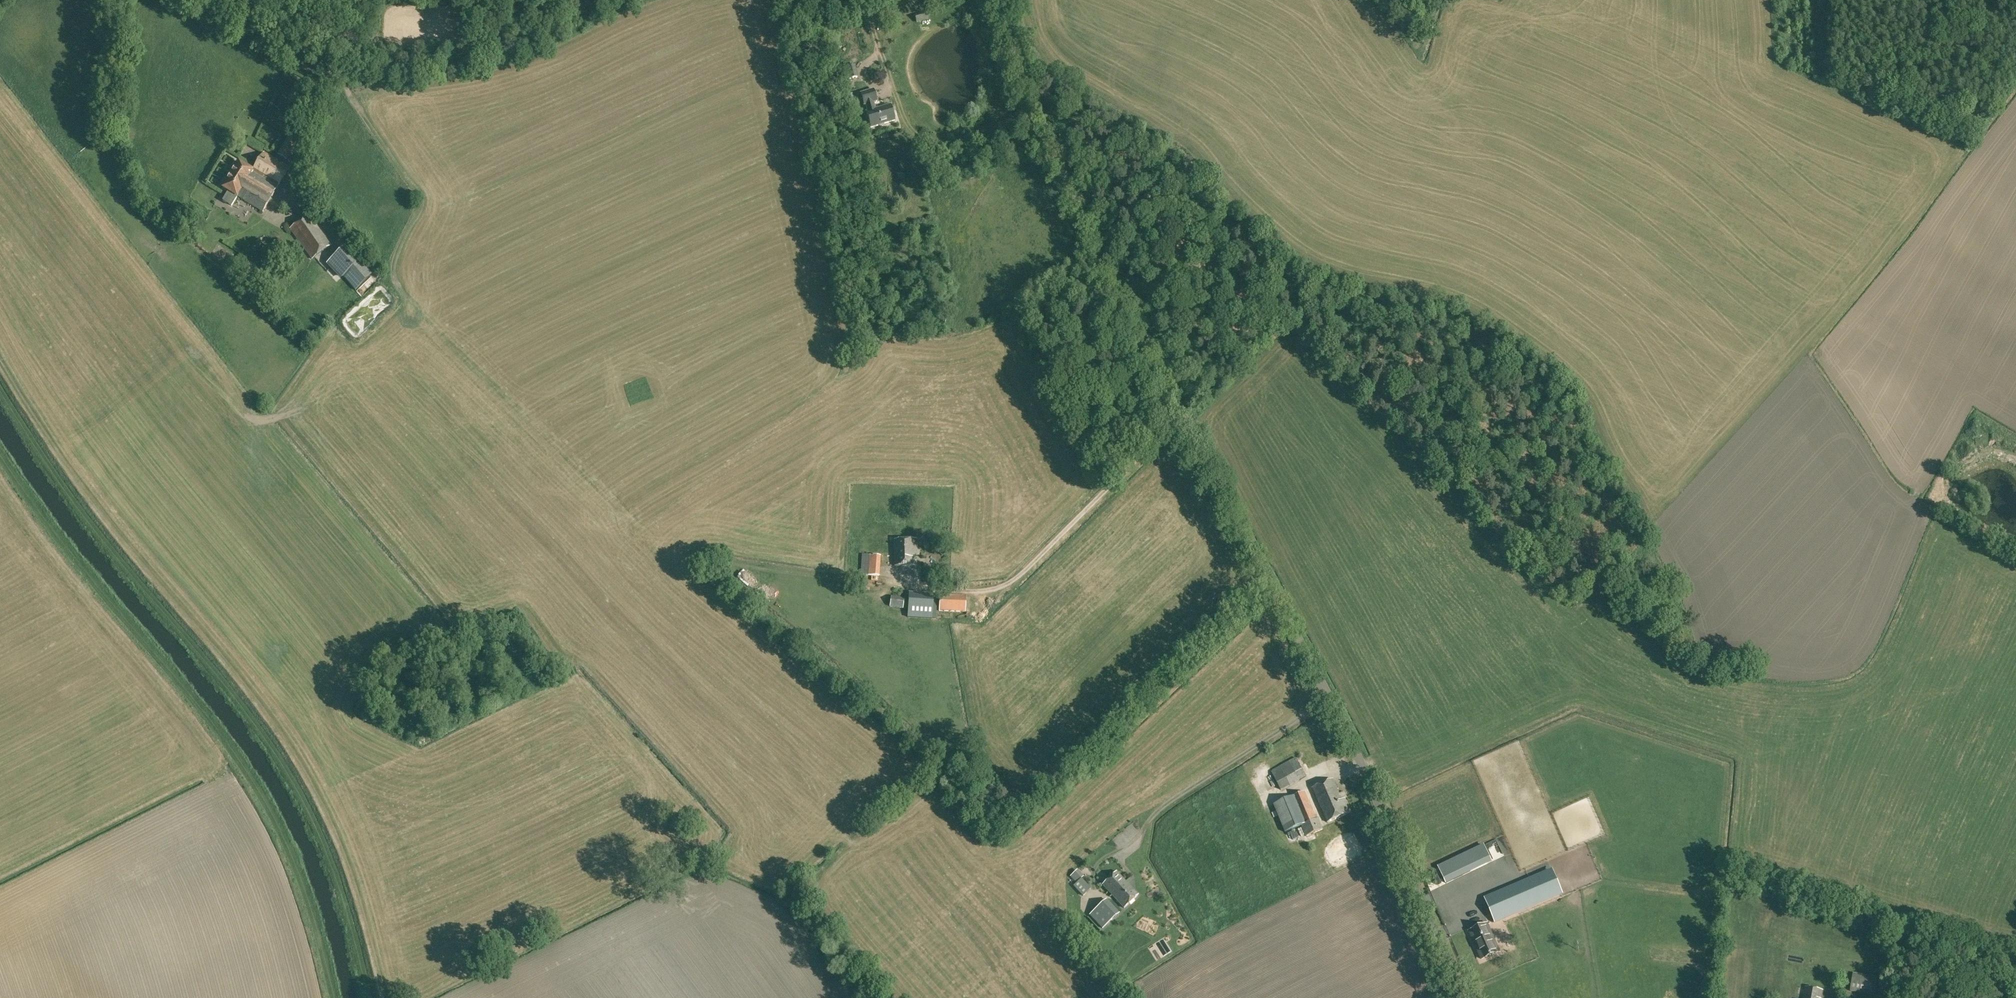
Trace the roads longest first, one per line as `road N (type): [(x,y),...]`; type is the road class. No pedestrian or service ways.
road 1 (unclassified): [(1463,997),(1330,700),(1101,262),(1004,0)]
road 2 (track): [(0,390),(70,496),(313,796),(349,885),(379,997)]
road 3 (track): [(612,0),(463,59),(405,74),(345,75),(190,0)]

